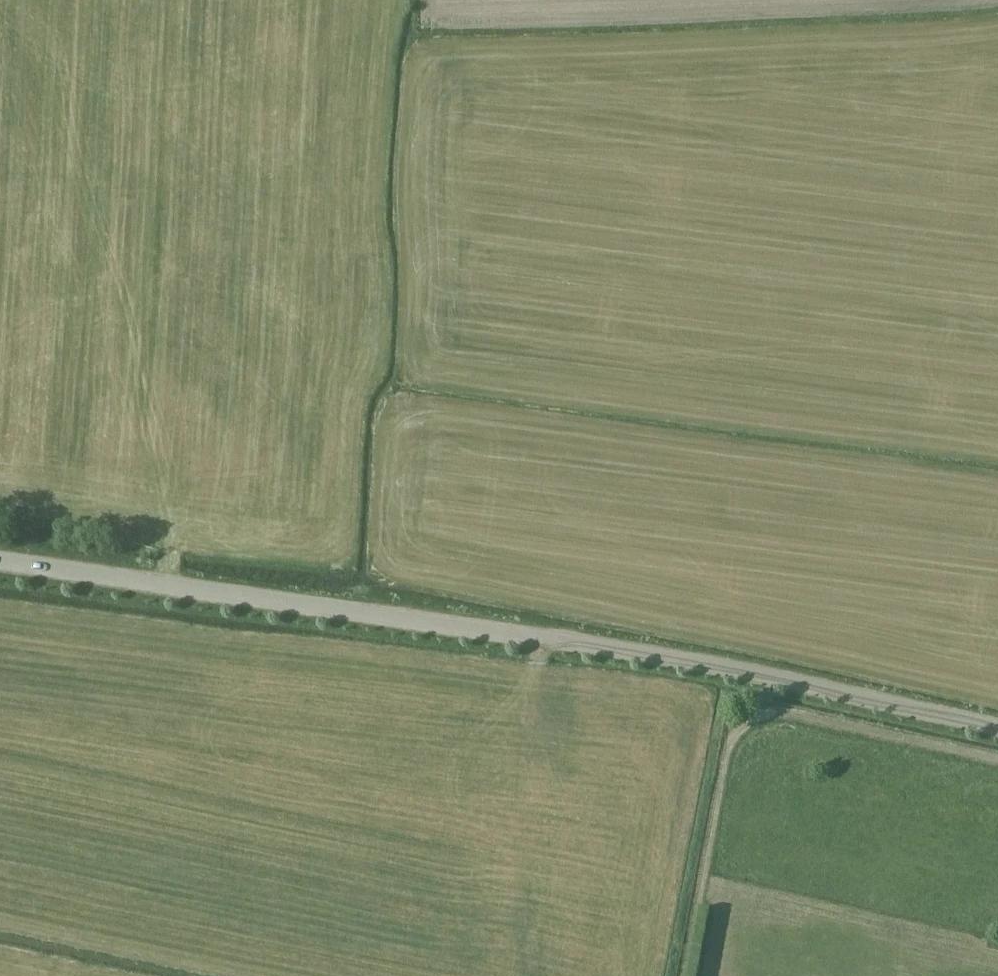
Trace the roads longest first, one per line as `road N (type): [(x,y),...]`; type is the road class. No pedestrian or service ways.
road 1 (unclassified): [(997,728),(663,654),(0,559)]
road 2 (track): [(527,768),(535,637)]

